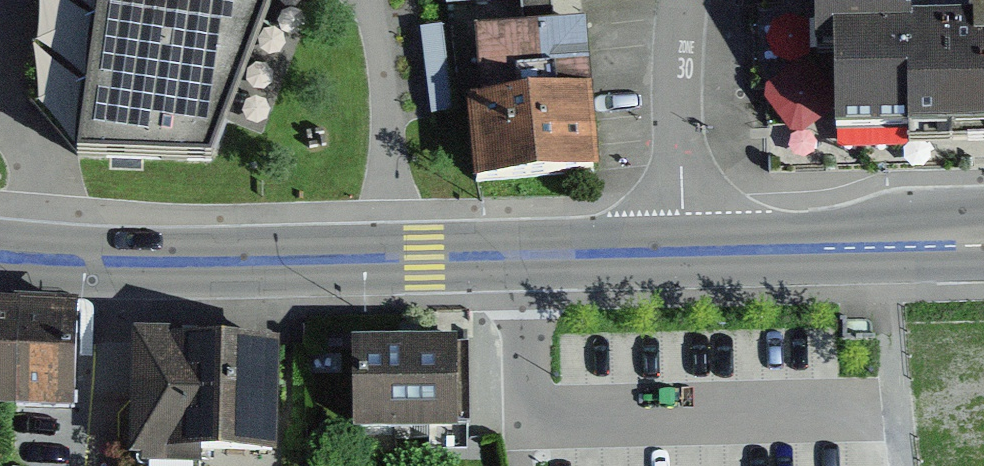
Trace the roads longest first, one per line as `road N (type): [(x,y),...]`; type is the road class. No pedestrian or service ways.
road 1 (primary): [(0,255),(681,251)]
road 2 (primary): [(681,251),(983,235)]
road 3 (residential): [(681,251),(686,0)]

